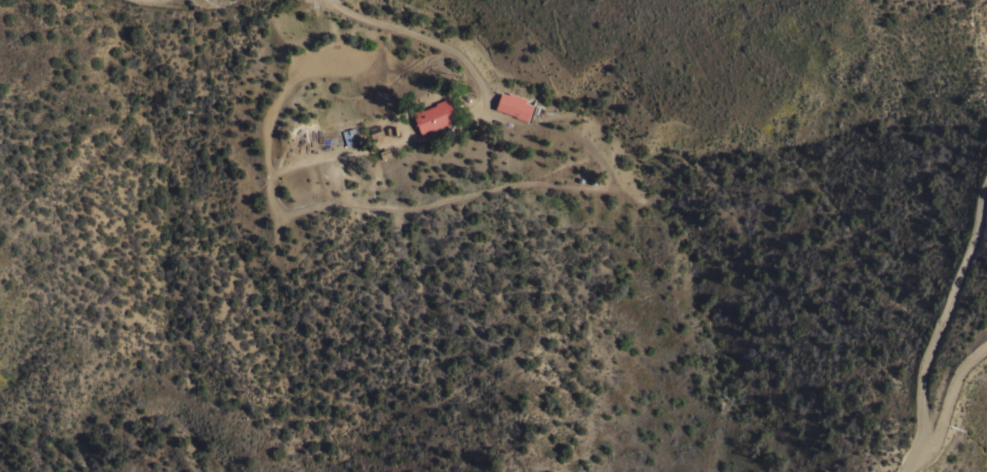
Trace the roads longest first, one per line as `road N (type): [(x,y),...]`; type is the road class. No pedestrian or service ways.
road 1 (residential): [(288,165),(479,121),(491,104),(492,94),(457,55),(366,23),(334,0)]
road 2 (track): [(892,471),(911,438),(916,345),(986,159)]

